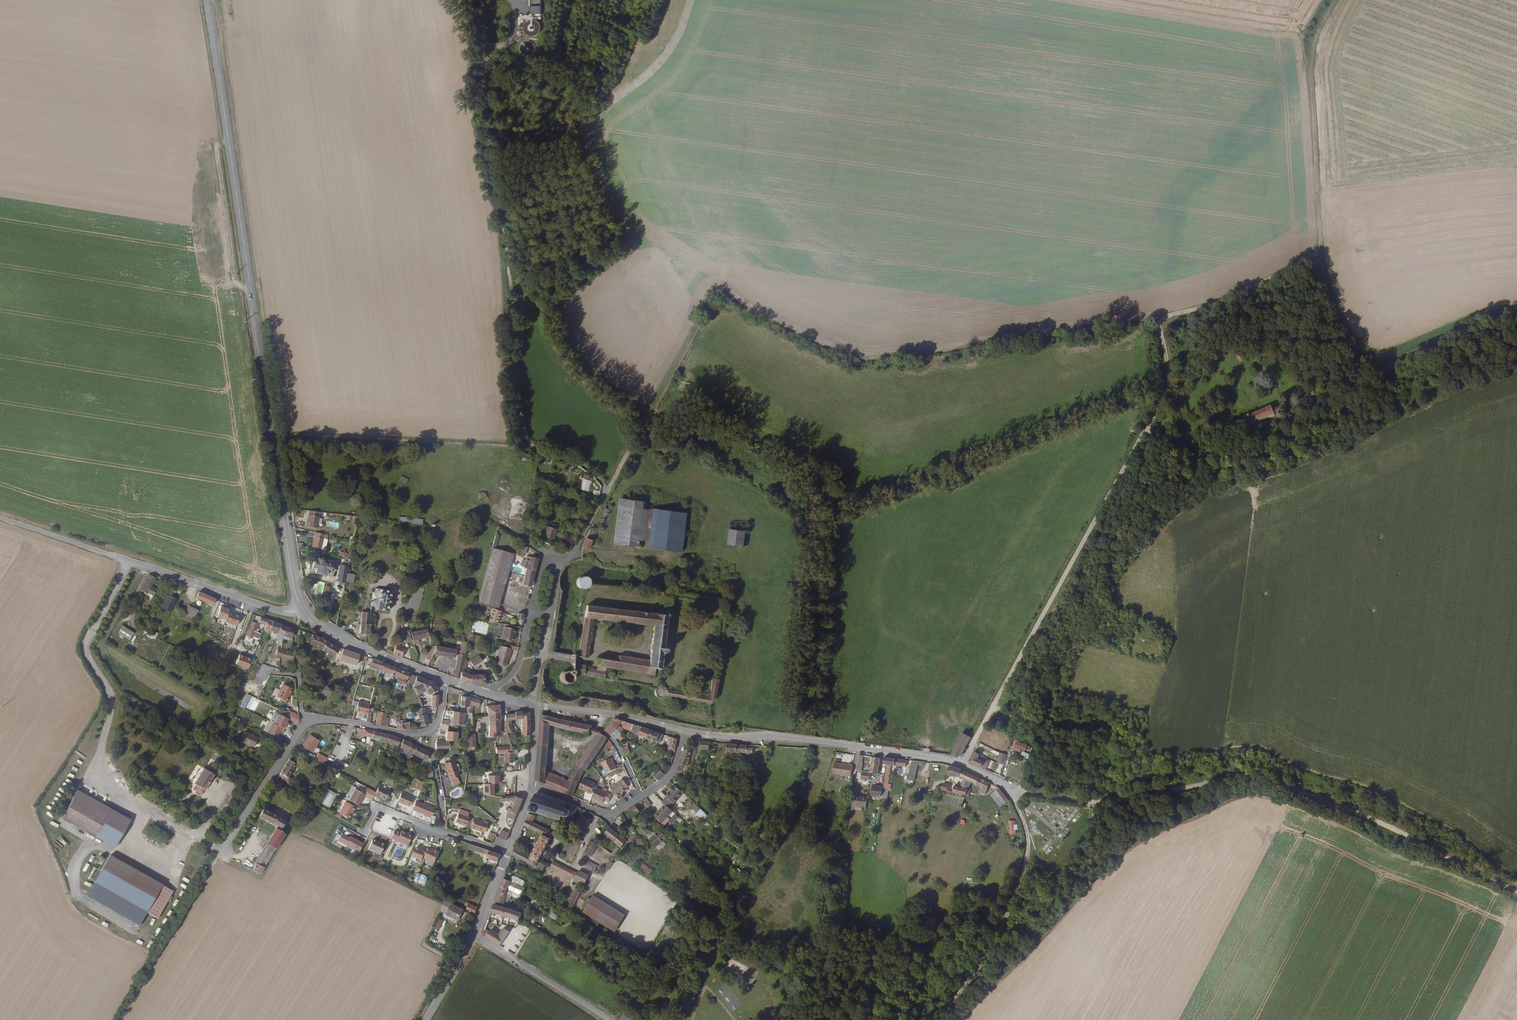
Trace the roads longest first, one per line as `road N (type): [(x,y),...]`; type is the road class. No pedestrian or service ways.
road 1 (track): [(1336,0),(1314,40),(1310,80),(1322,251),(1164,322),(1164,394),(965,765)]
road 2 (track): [(635,440),(715,288),(856,362),(1164,322)]
road 3 (tertiary): [(305,612),(290,566),(209,0)]
road 4 (track): [(607,490),(518,432),(510,254),(482,124),(473,0)]
road 5 (track): [(1516,888),(1415,836),(1271,778),(1102,797),(1020,797)]
road 6 (residential): [(685,731),(931,757),(965,765),(1020,797)]
road 7 (track): [(1322,251),(1352,334),(1378,361),(1405,359),(1484,318),(1516,313)]
road 8 (track): [(1020,797),(1031,845),(1016,900),(938,1019)]
road 9 (tertiary): [(425,1019),(461,965),(508,850)]
road 10 (unclassified): [(128,563),(271,610),(305,612)]
road 11 (residential): [(308,723),(220,853)]
road 12 (tertiary): [(443,680),(339,638),(305,612)]
road 13 (residential): [(558,563),(574,550),(635,440)]
road 14 (unclassified): [(128,563),(0,516)]
road 15 (residential): [(436,724),(409,734),(308,723)]

